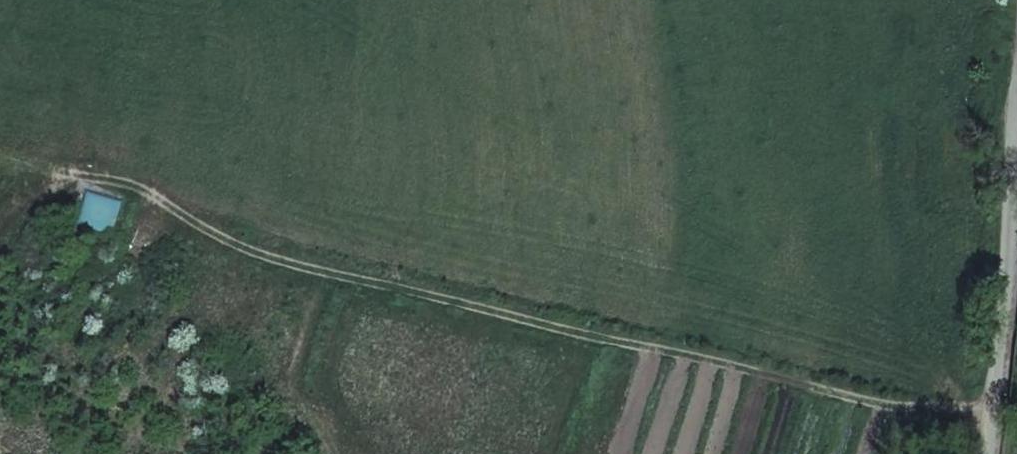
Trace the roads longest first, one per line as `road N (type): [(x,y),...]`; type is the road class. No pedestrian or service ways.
road 1 (unclassified): [(990,453),(1016,207)]

